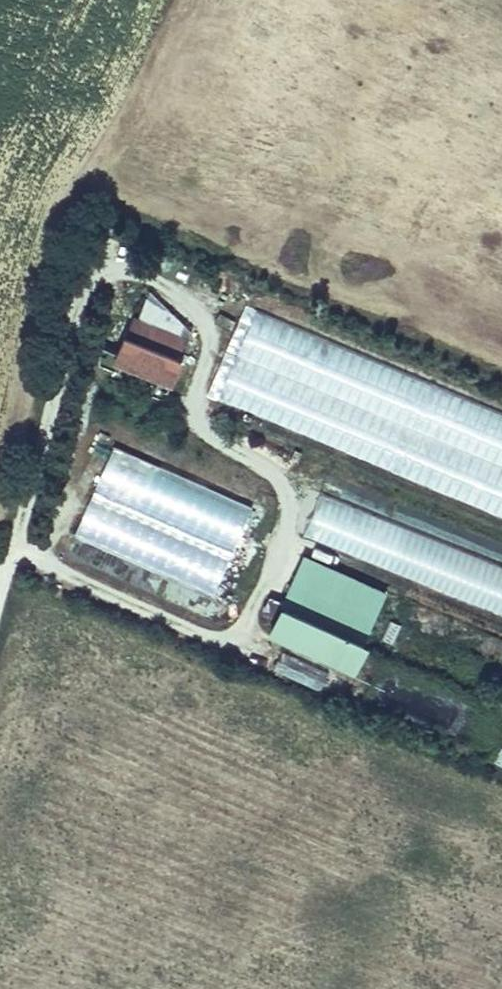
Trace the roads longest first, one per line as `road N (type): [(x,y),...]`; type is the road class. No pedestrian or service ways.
road 1 (track): [(19,545),(90,269),(159,291),(211,323),(197,399),(201,429),(273,477),(290,506),(289,553),(252,650)]
road 2 (track): [(0,597),(19,545),(47,568),(353,690)]

